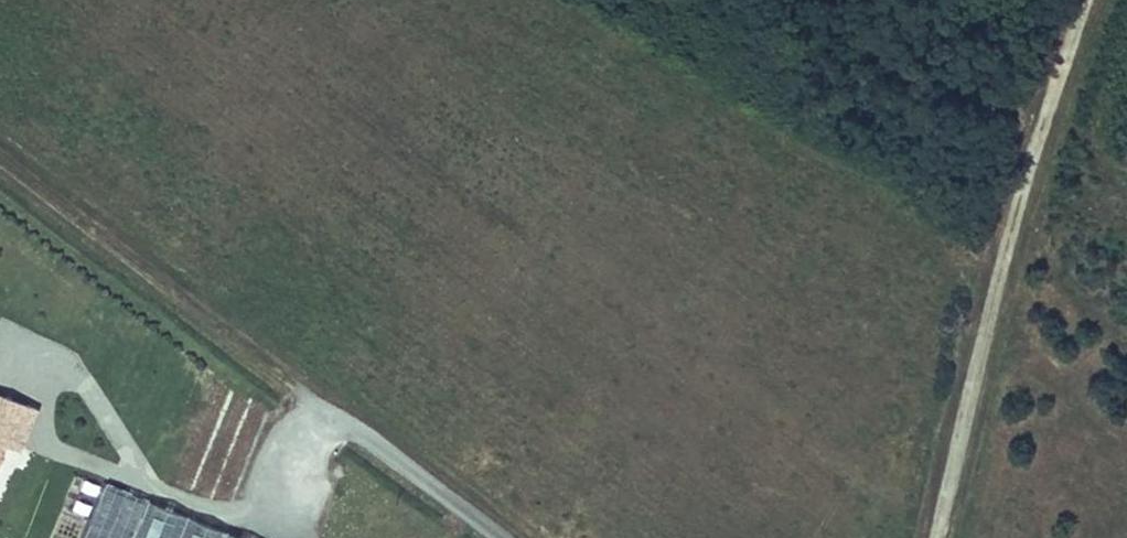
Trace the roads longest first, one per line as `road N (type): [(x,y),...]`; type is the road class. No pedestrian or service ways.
road 1 (track): [(938,537),(1011,225),(1079,0)]
road 2 (unclassified): [(362,430),(502,537)]

